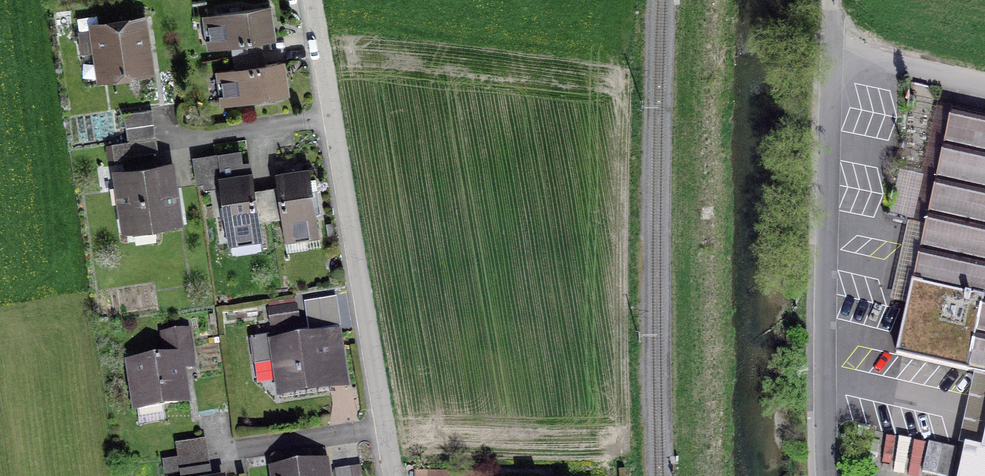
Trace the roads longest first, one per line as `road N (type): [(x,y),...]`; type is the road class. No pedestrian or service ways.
road 1 (residential): [(319,0),(399,475)]
road 2 (unclassified): [(828,475),(830,47)]
road 3 (unclassified): [(830,47),(984,82)]

